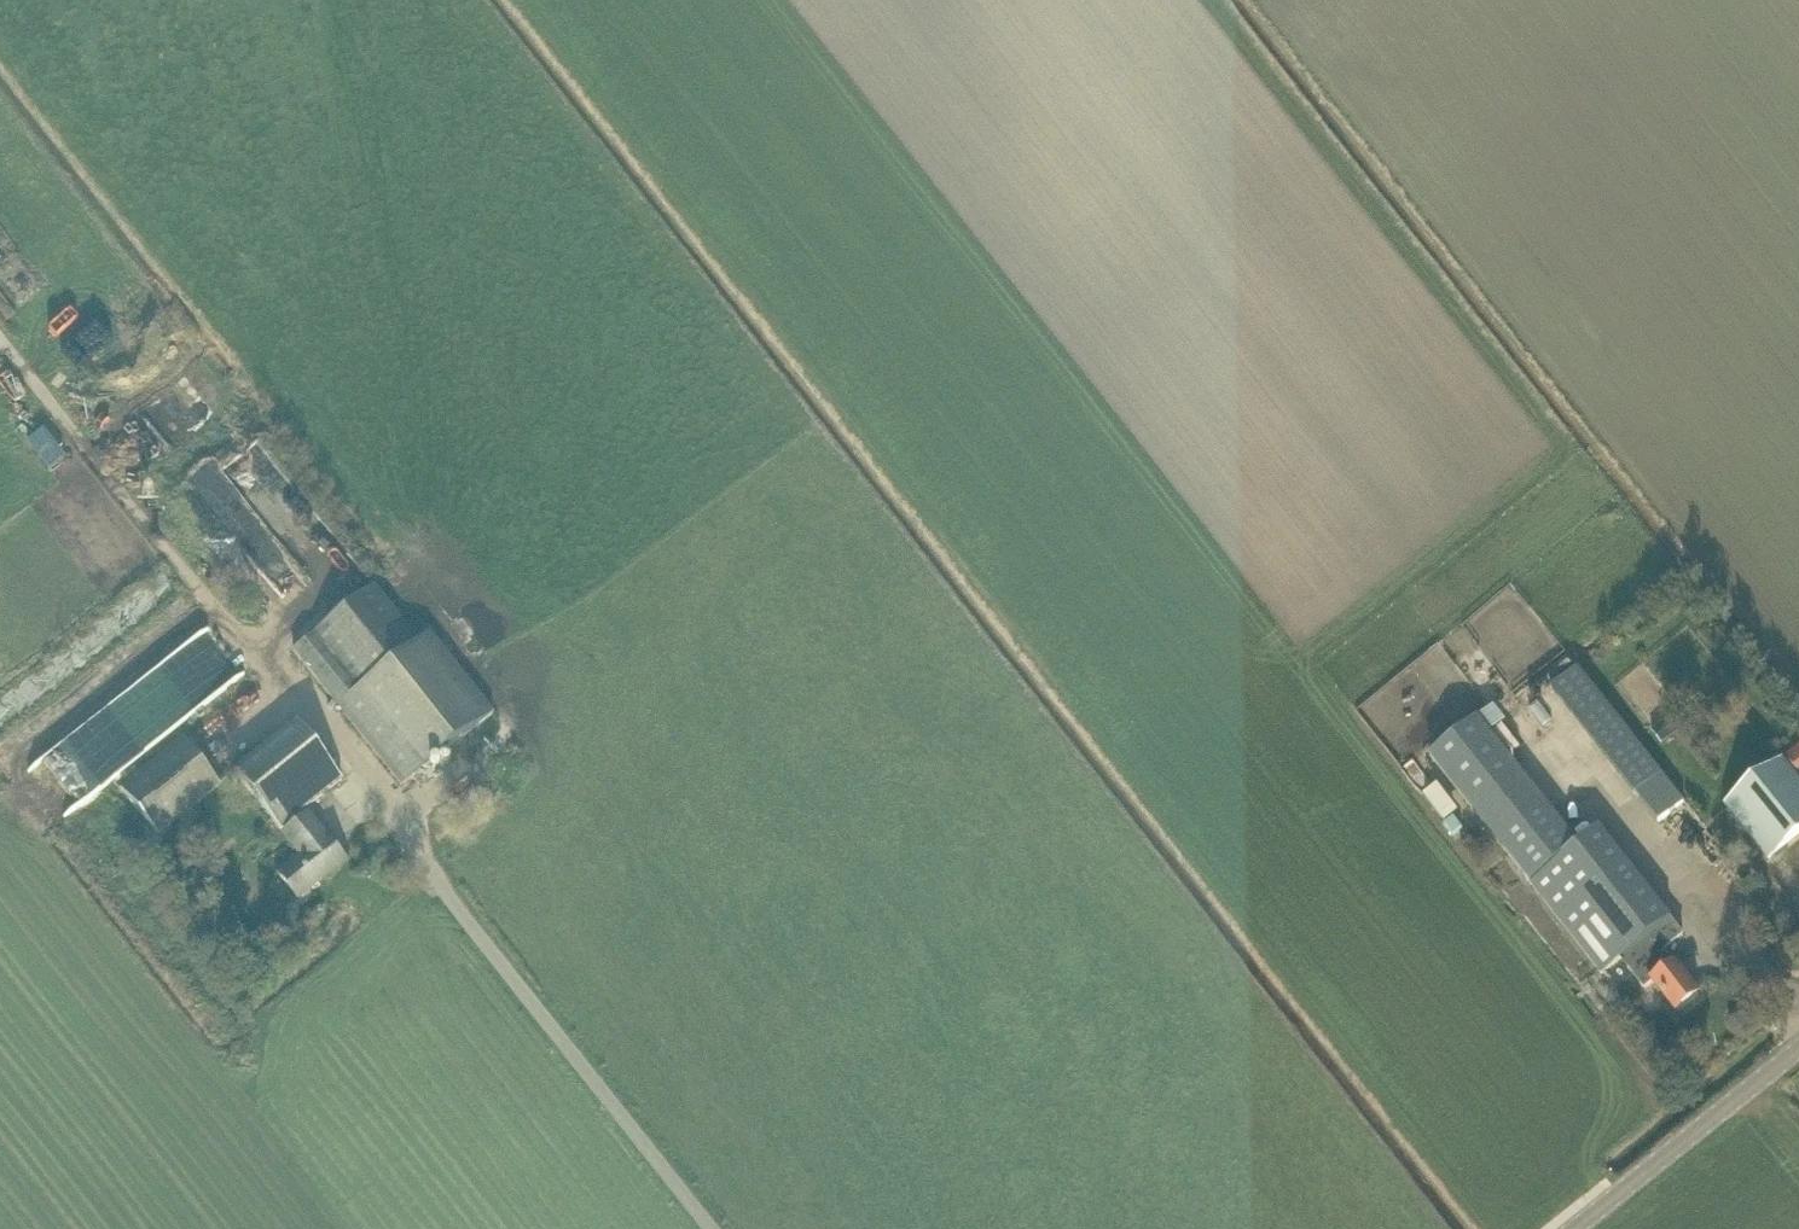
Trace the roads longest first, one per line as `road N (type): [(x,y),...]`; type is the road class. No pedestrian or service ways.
road 1 (track): [(0,342),(424,868)]
road 2 (track): [(705,1228),(424,868)]
road 3 (unclassified): [(1576,1228),(1798,1053)]

